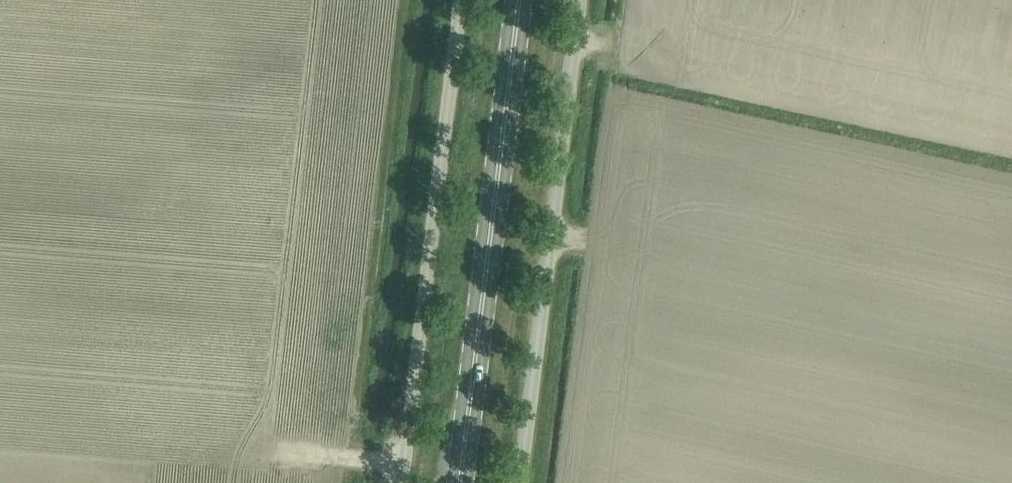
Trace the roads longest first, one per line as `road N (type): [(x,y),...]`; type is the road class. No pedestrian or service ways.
road 1 (primary): [(460,482),(520,0)]
road 2 (unclassified): [(579,0),(520,482)]
road 3 (unclassified): [(460,0),(403,482)]

